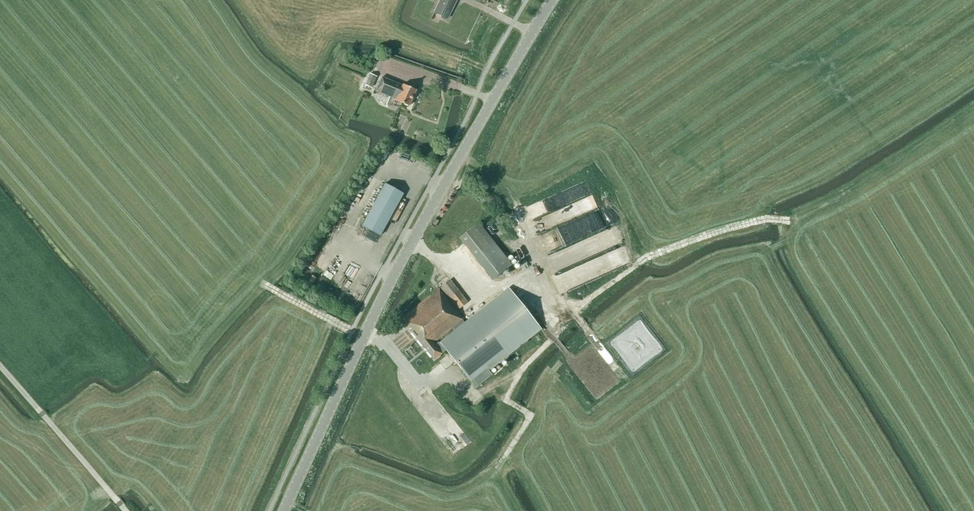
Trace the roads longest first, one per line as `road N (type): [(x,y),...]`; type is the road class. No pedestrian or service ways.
road 1 (tertiary): [(284,510),(417,234),(553,0)]
road 2 (track): [(476,299),(520,280),(556,304),(581,304),(652,255),(766,219),(802,217),(973,110)]

